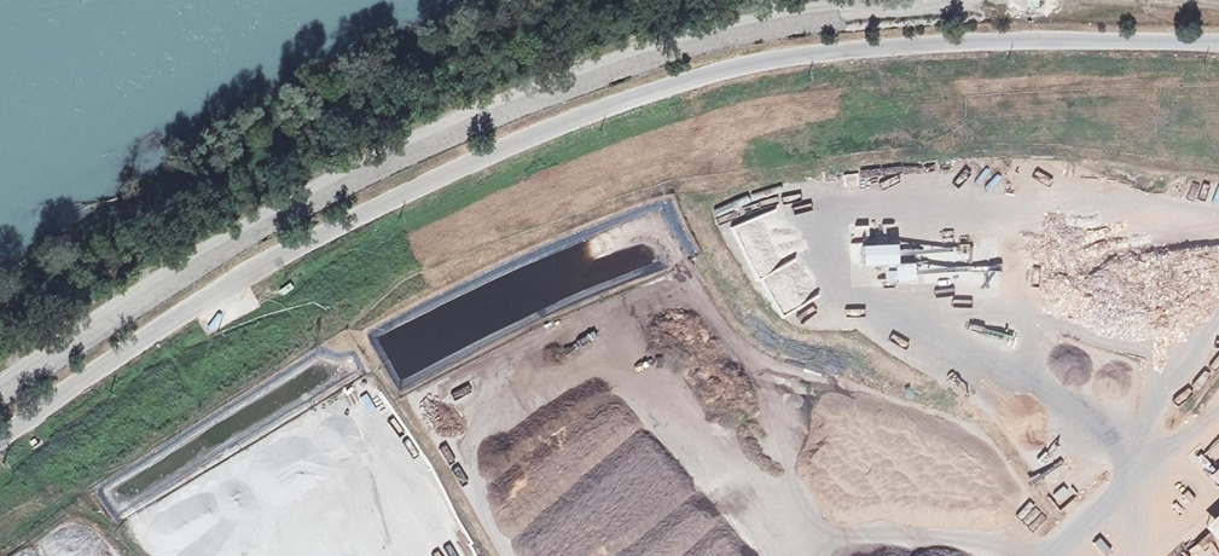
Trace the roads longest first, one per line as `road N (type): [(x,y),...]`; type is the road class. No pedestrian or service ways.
road 1 (track): [(0,379),(222,233),(506,94),(669,38),(788,8),(873,0)]

